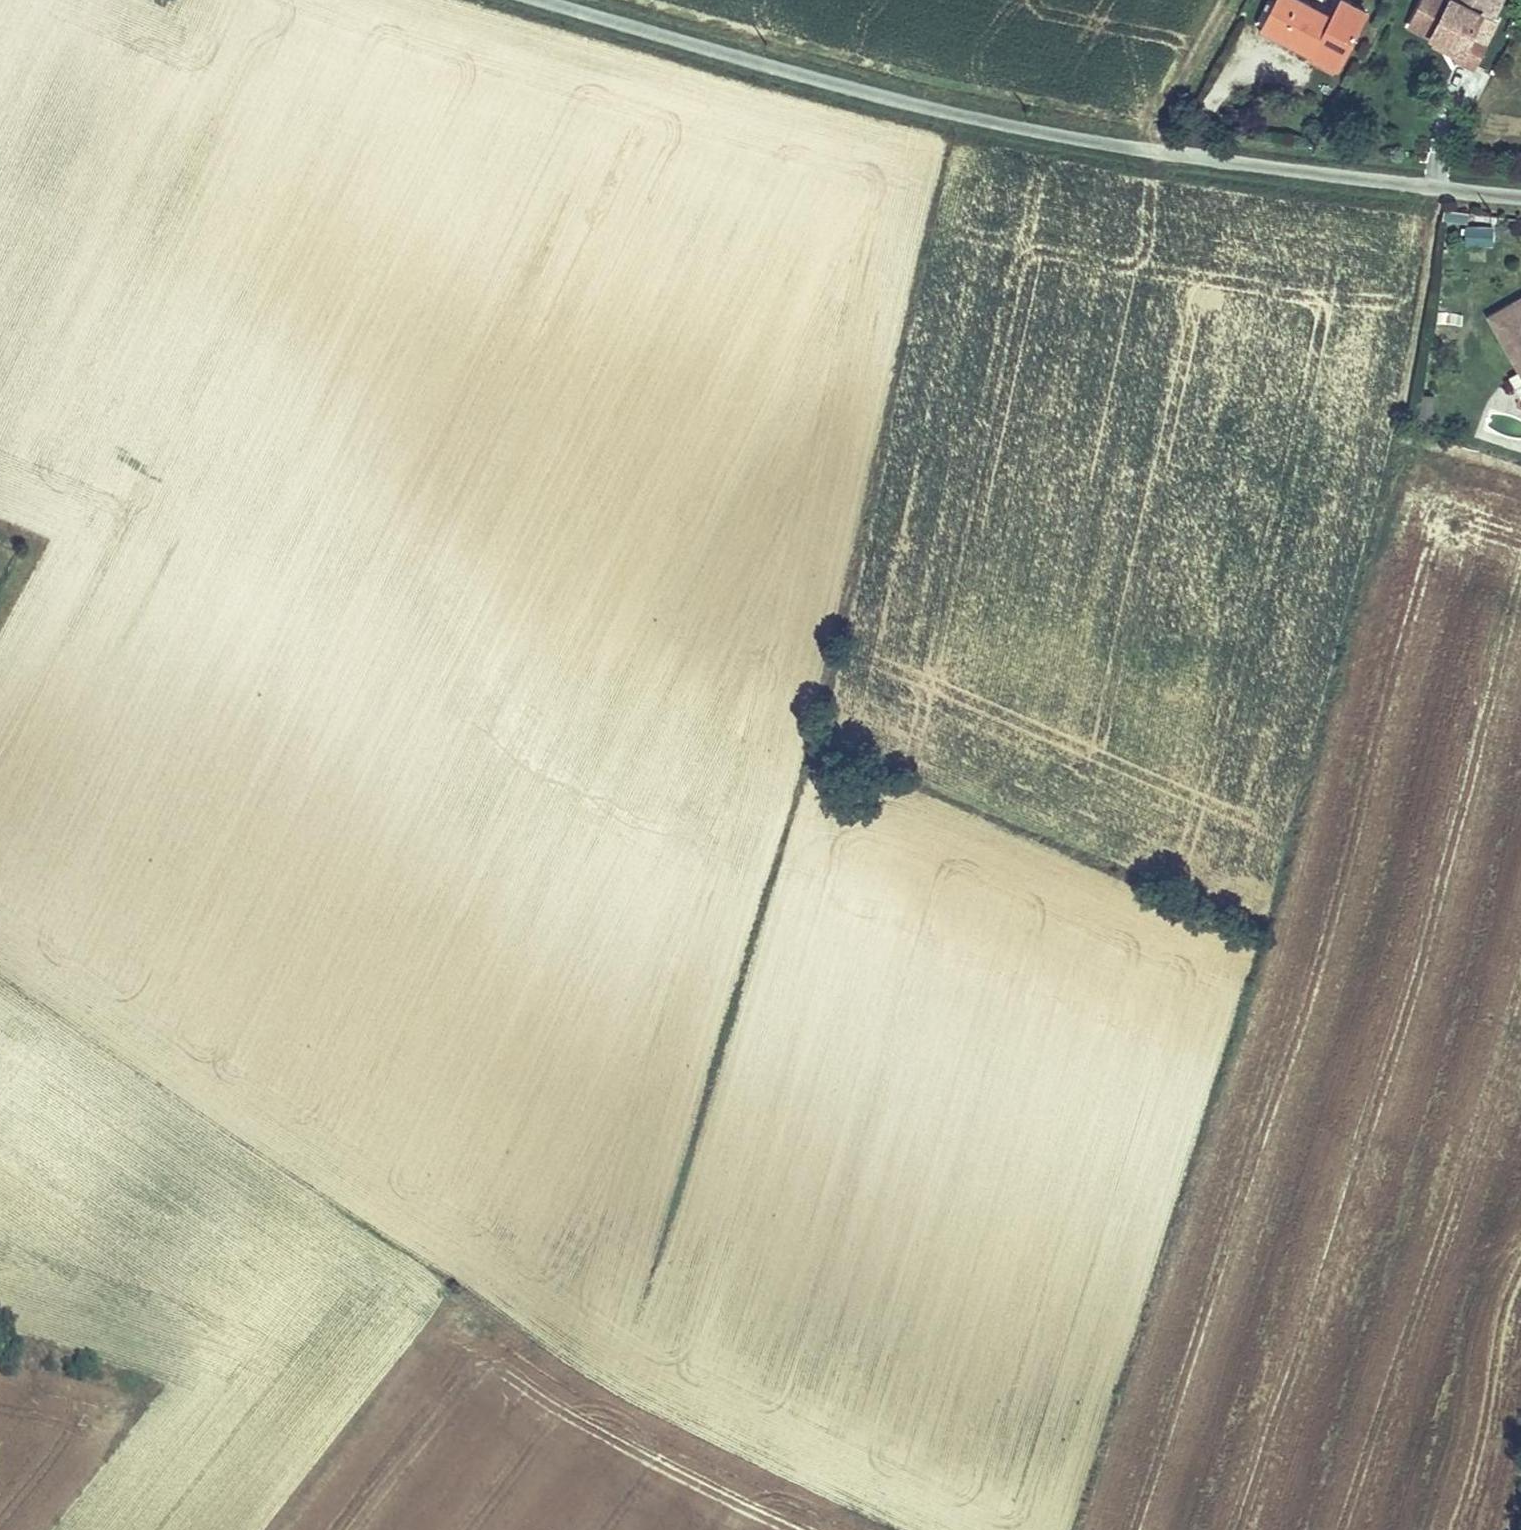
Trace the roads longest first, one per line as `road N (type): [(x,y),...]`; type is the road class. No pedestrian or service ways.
road 1 (unclassified): [(1520,200),(1038,125),(878,92),(553,0)]

